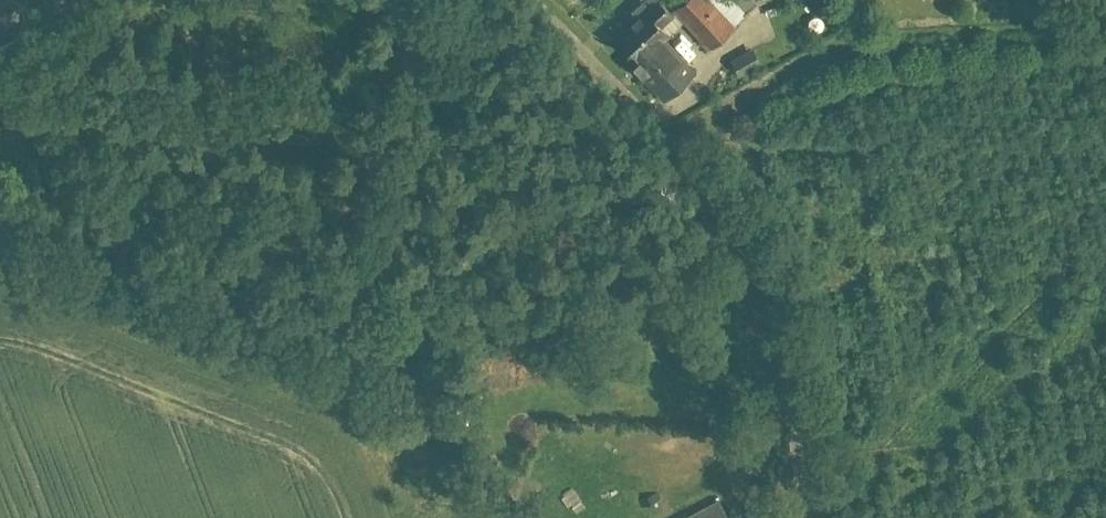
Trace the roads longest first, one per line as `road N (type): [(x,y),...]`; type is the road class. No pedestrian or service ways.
road 1 (residential): [(810,517),(778,344),(733,239),(520,0)]

